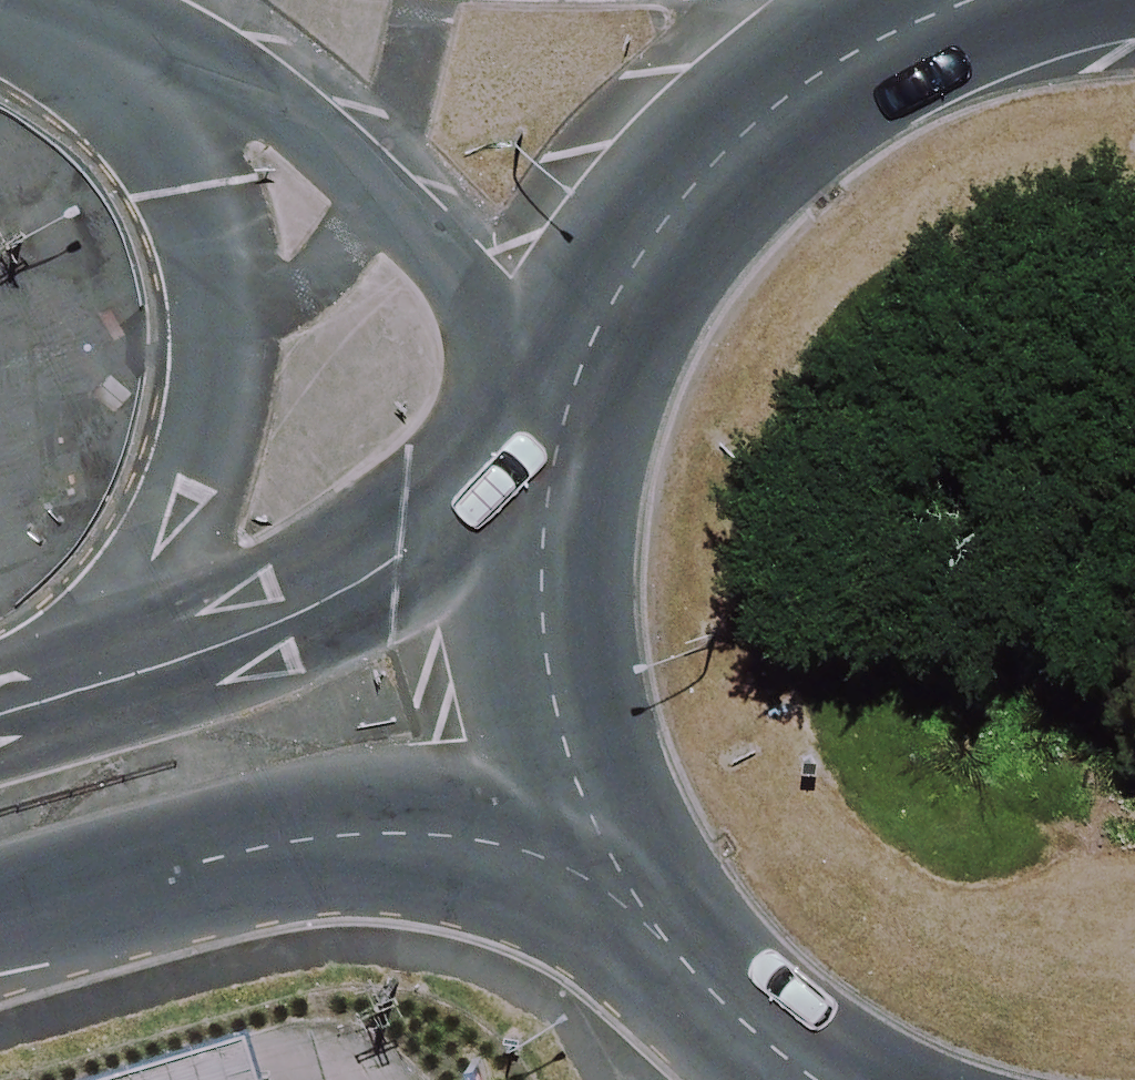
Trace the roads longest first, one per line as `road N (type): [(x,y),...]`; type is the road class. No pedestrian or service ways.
road 1 (primary): [(625,893),(507,845),(362,829),(271,835),(0,896)]
road 2 (primary): [(138,642),(206,361),(208,253),(139,25)]
road 3 (tertiary): [(571,404),(433,247),(139,25)]
road 4 (primary): [(571,404),(609,302),(677,201),(778,103),(942,10)]
road 5 (primary): [(138,642),(406,521),(548,476)]
road 6 (primary): [(625,893),(561,740),(534,618),(548,476)]
road 7 (primary): [(811,1079),(685,972),(625,893)]
road 8 (primary): [(0,691),(138,642)]

